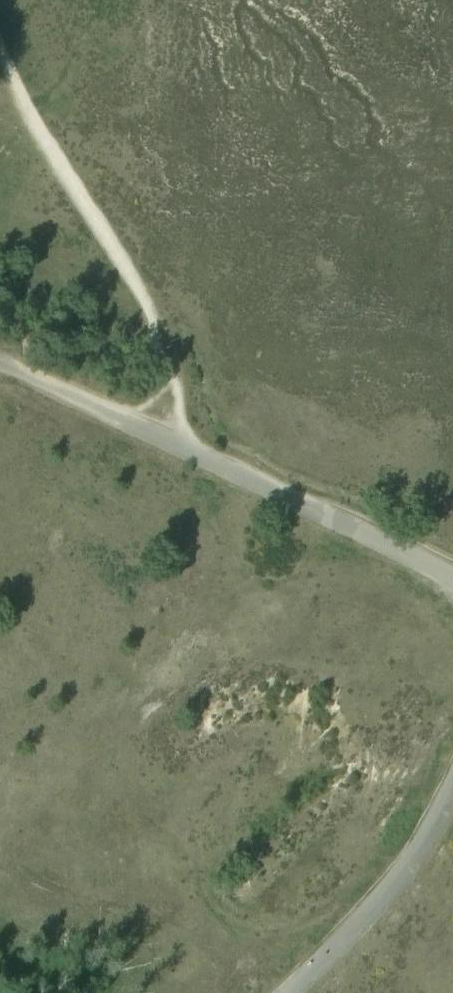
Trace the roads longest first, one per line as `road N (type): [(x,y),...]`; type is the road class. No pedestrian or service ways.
road 1 (track): [(161,441),(177,393),(166,343),(0,34)]
road 2 (track): [(452,580),(161,441)]
road 3 (track): [(452,784),(370,910),(285,992)]

